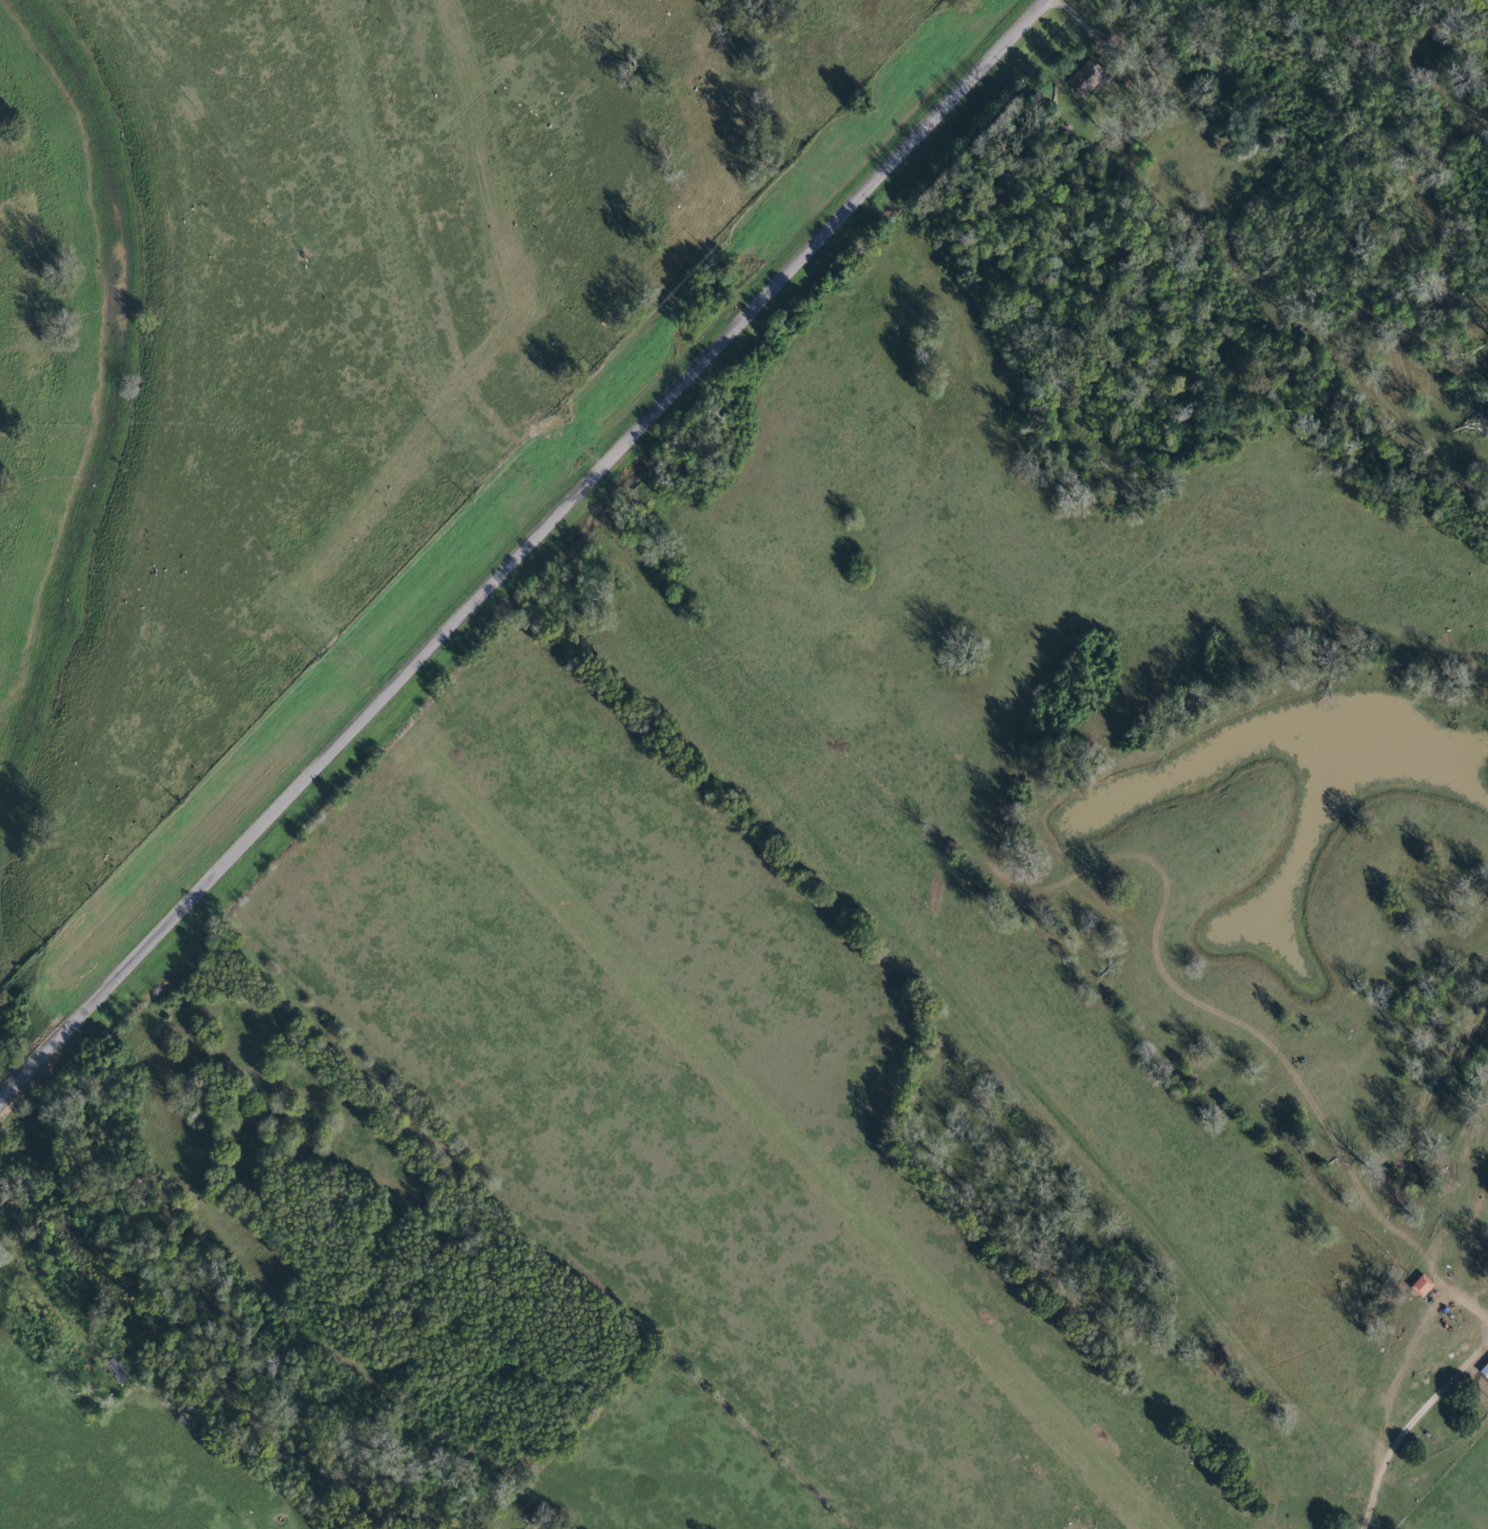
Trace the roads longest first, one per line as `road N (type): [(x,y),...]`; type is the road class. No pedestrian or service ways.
road 1 (tertiary): [(0,1091),(1046,0)]

